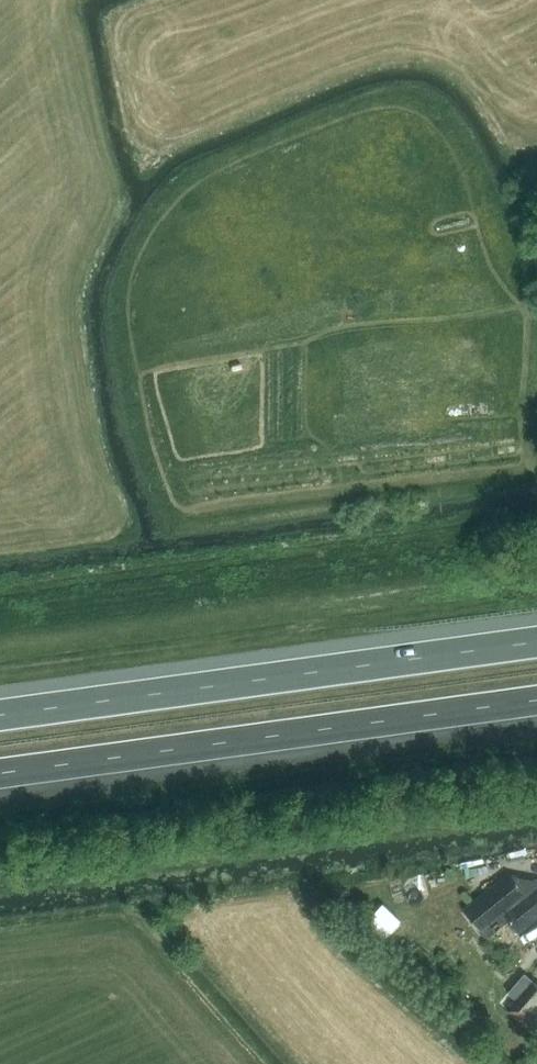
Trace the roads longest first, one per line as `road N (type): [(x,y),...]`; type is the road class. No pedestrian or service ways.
road 1 (motorway): [(536,642),(0,715)]
road 2 (motorway): [(0,775),(536,702)]

